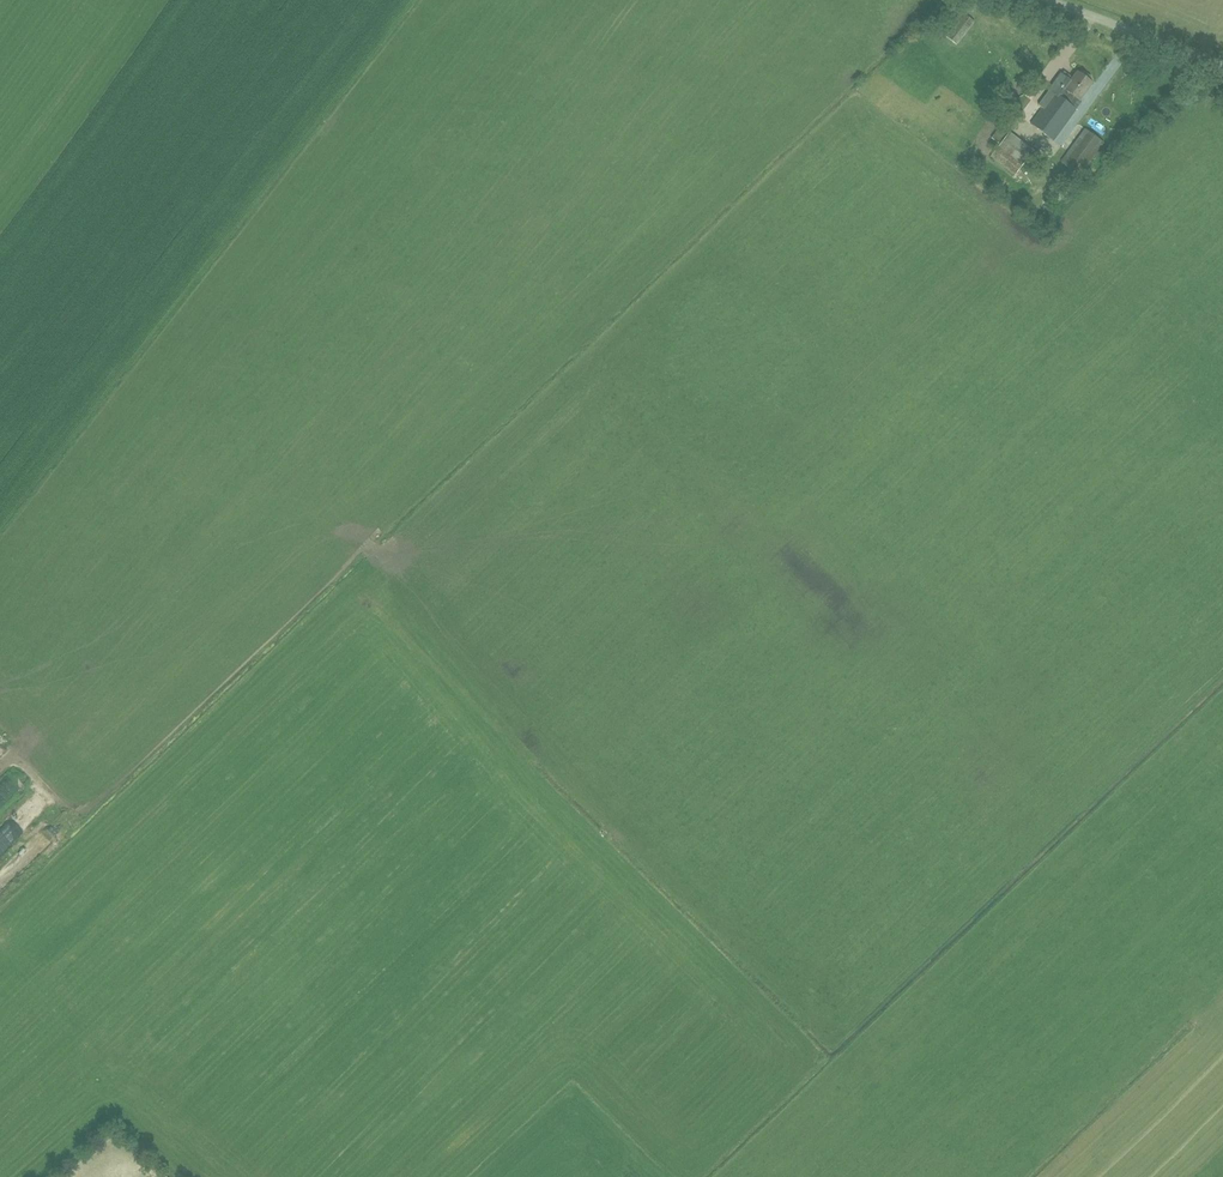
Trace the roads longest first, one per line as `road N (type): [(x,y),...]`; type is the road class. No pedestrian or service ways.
road 1 (unclassified): [(1222,69),(1052,0)]

